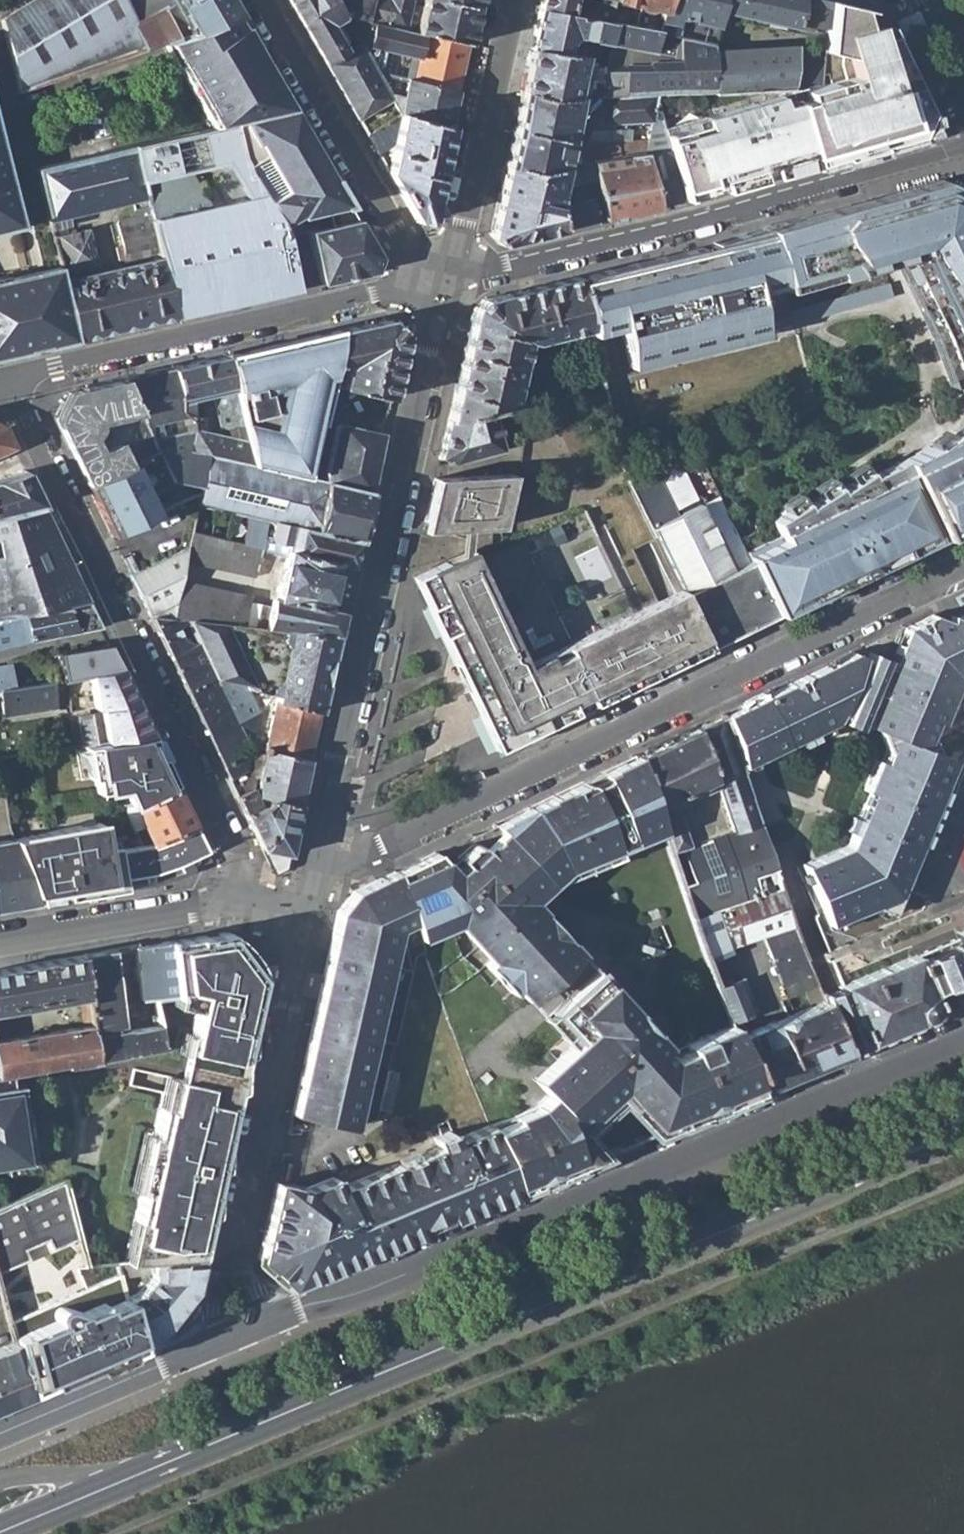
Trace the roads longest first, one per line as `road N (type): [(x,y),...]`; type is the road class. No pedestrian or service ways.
road 1 (primary): [(126,1477),(963,1128)]
road 2 (residential): [(273,1330),(963,1047)]
road 3 (residential): [(318,863),(372,849),(963,566)]
road 4 (residential): [(448,275),(318,863)]
road 5 (residential): [(10,376),(24,422),(227,842),(241,898)]
road 6 (residential): [(448,275),(486,276),(556,258),(963,143)]
road 7 (residential): [(448,275),(10,376)]
road 8 (residential): [(306,919),(236,1260)]
road 9 (residential): [(259,0),(394,226),(448,275)]
road 10 (residential): [(508,0),(448,275)]
road 11 (residential): [(0,944),(241,898)]
road 12 (residential): [(0,1442),(185,1366)]
road 13 (primary): [(0,1531),(126,1477)]
road 14 (residential): [(126,1477),(0,1482)]

